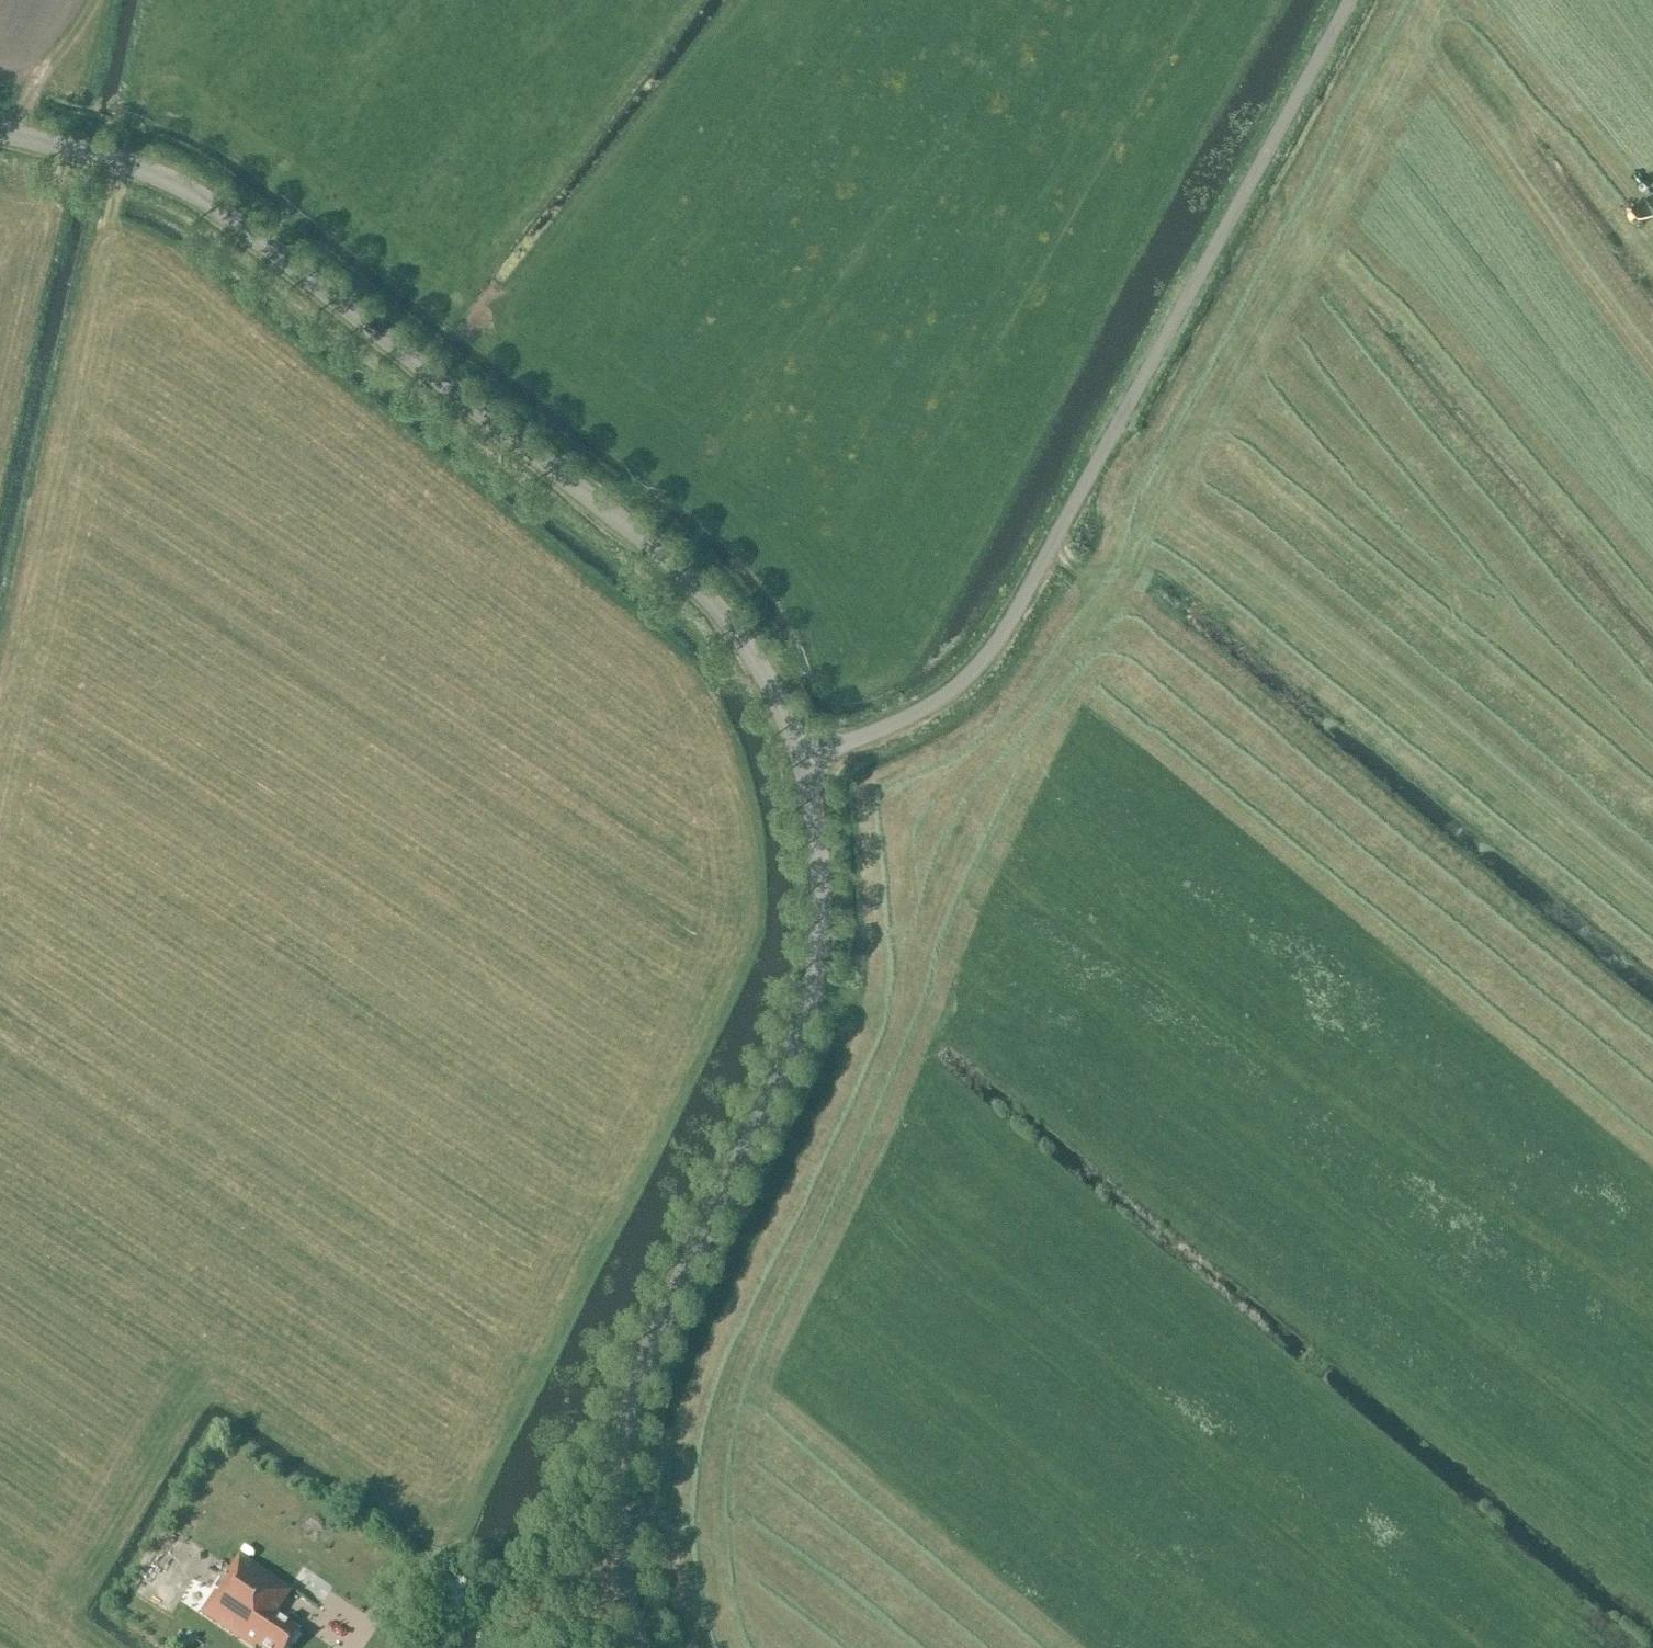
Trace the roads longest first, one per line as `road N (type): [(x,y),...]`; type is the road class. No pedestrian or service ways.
road 1 (tertiary): [(803,760),(735,634),(671,566),(193,199),(98,159),(0,140)]
road 2 (unclassified): [(803,760),(948,707),(1000,645),(1355,0)]
road 3 (tertiary): [(642,1647),(620,1530),(629,1418),(655,1341),(781,1078),(809,999),(820,889),(803,760)]

